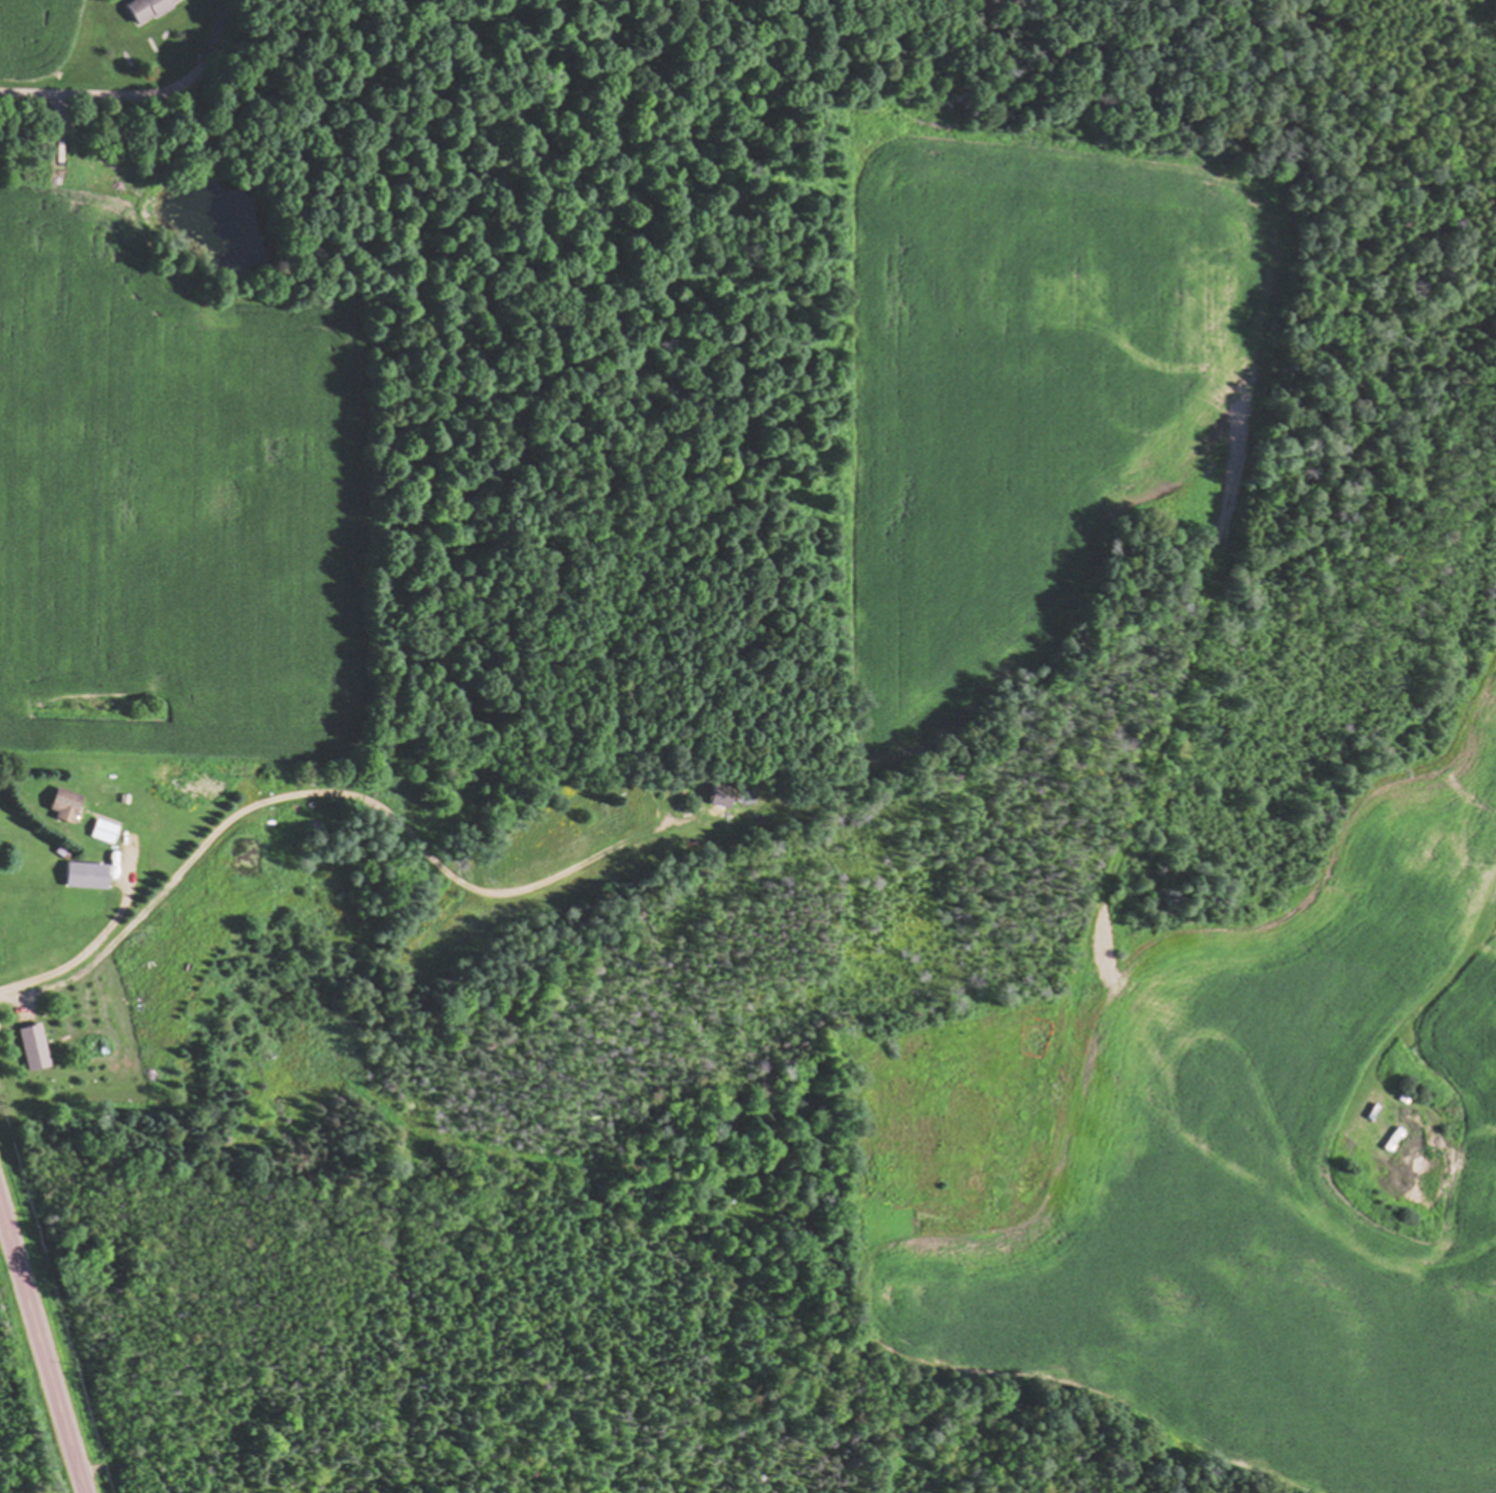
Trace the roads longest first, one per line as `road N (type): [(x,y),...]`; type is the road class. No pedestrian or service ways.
road 1 (tertiary): [(85,1492),(0,1199)]

